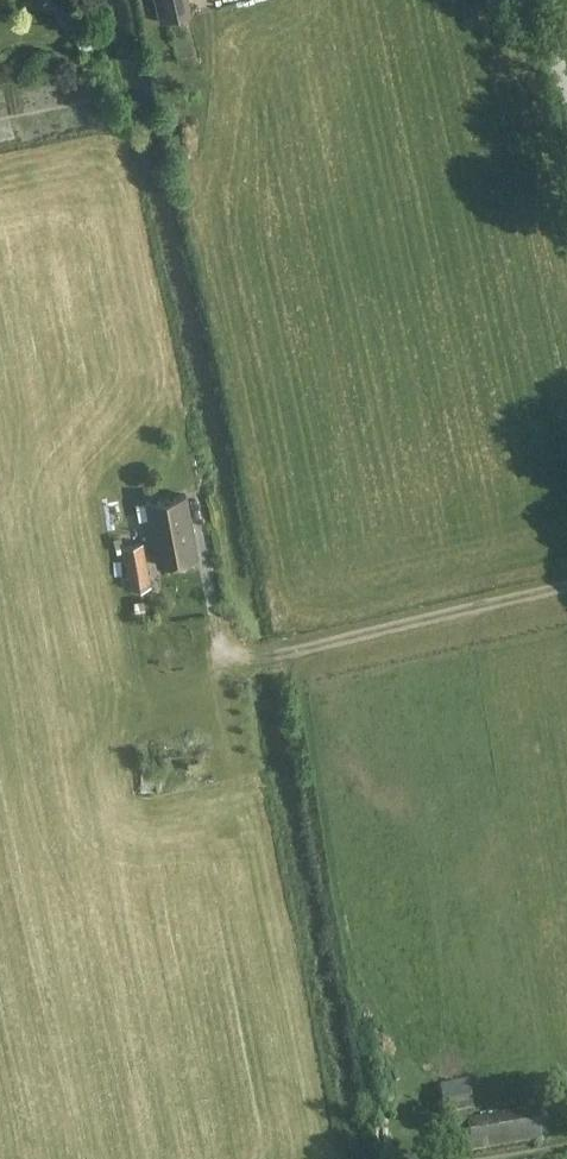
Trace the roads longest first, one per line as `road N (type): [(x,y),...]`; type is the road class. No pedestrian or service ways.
road 1 (track): [(566,587),(268,661),(241,652),(216,616),(198,498)]

